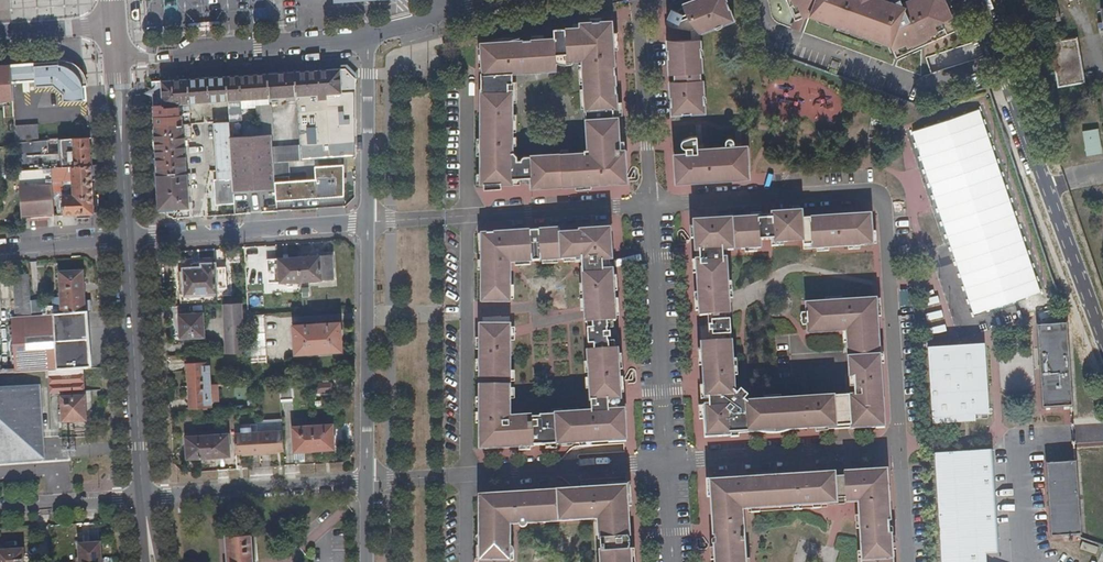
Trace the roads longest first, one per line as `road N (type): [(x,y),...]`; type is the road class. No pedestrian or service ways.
road 1 (residential): [(975,0),(1102,346)]
road 2 (residential): [(365,484),(365,223)]
road 3 (primary): [(142,499),(125,239)]
road 4 (residential): [(368,36),(116,61)]
road 5 (residential): [(365,223),(125,239)]
road 6 (residential): [(142,499),(365,484)]
road 7 (residential): [(365,223),(368,36)]
road 8 (primary): [(125,239),(116,61)]
road 9 (residential): [(0,508),(142,499)]
road 10 (residential): [(0,248),(125,239)]

